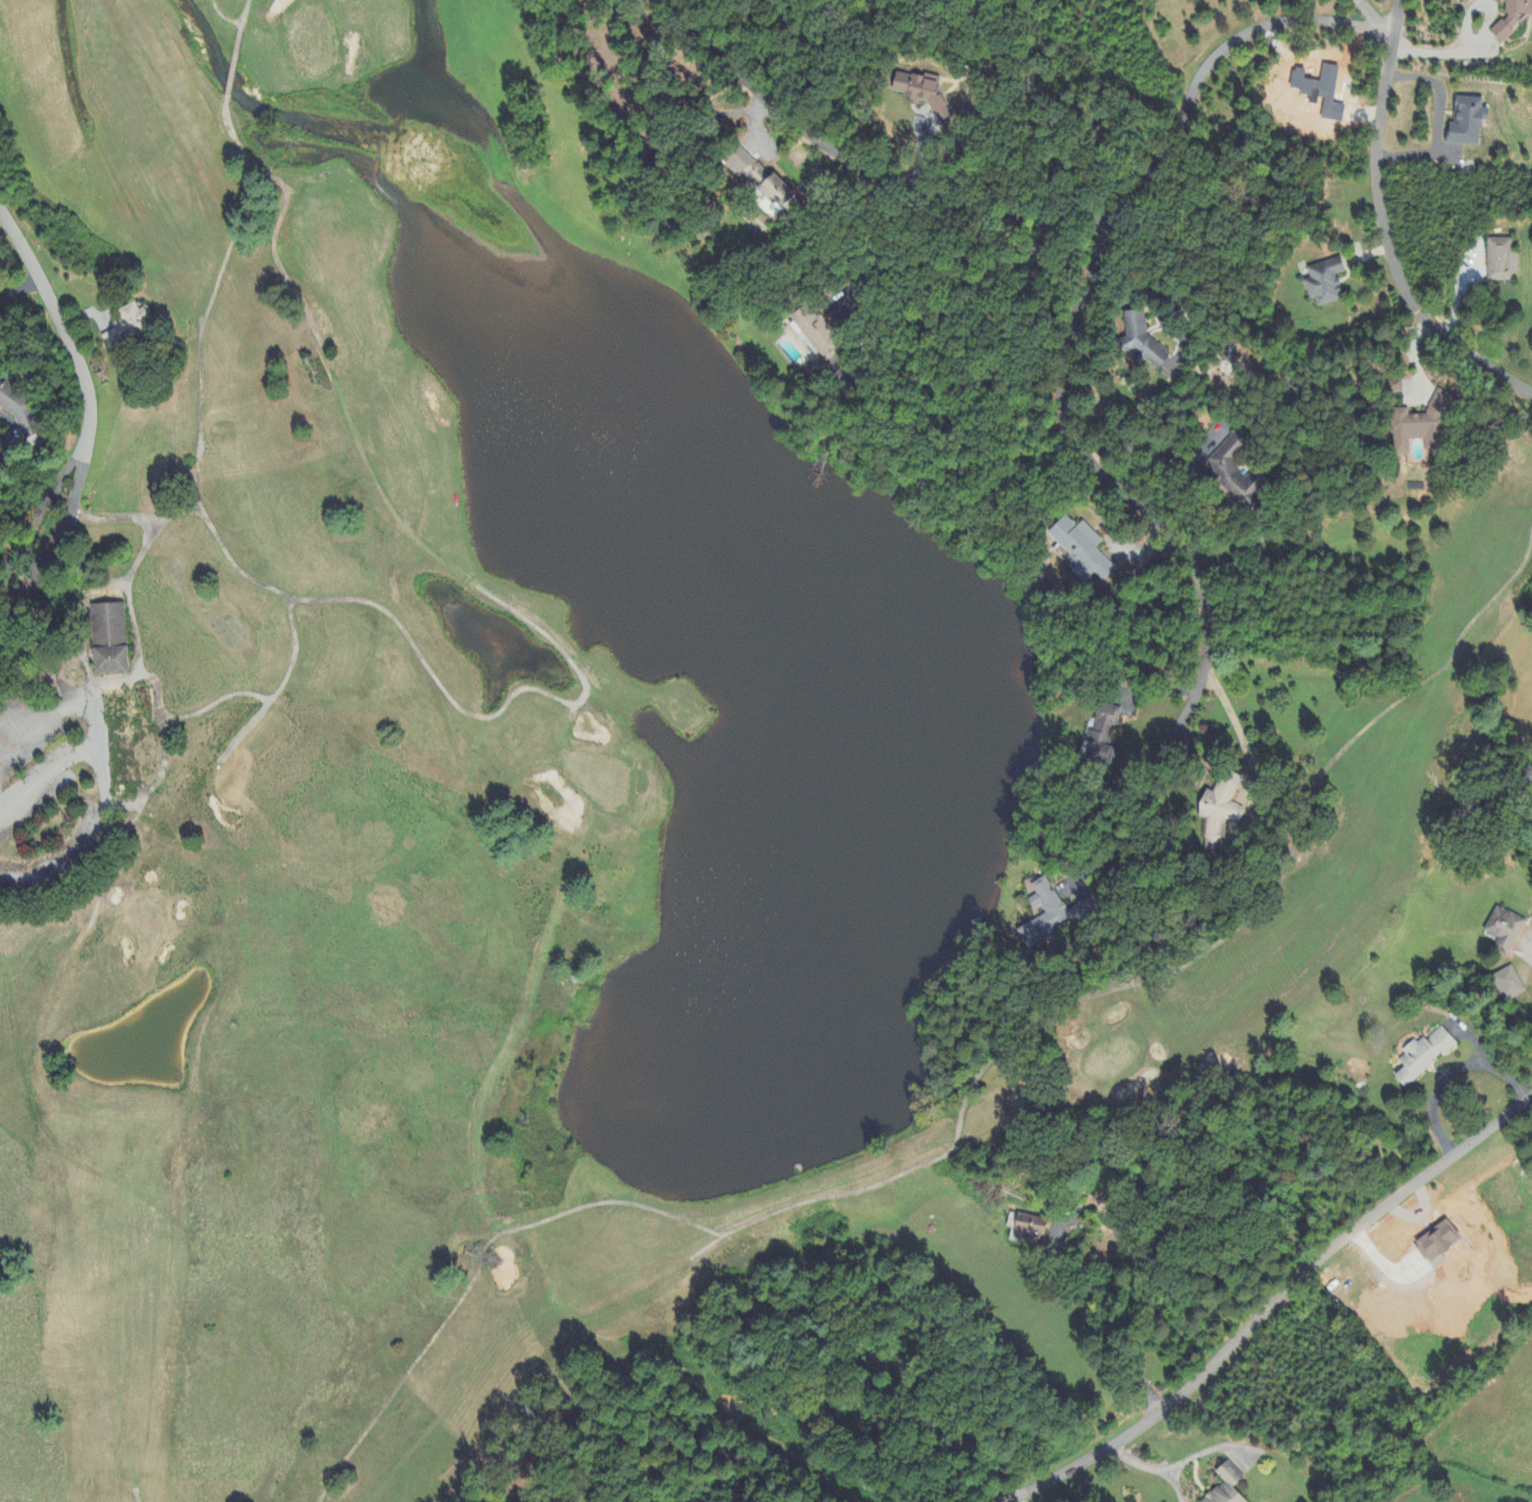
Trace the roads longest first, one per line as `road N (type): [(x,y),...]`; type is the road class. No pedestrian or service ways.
road 1 (residential): [(1121,208),(1073,317),(1060,382),(1064,410),(1096,467),(1188,552),(1203,593),(1206,658),(1122,844),(1078,879)]
road 2 (residential): [(1003,1501),(1109,1449),(1175,1404),(1265,1307),(1531,1099)]
road 3 (residential): [(680,0),(876,182),(1074,222),(1121,208)]
road 4 (residential): [(1531,389),(1466,355),(1386,277),(1374,169),(1398,0)]
road 5 (residential): [(0,207),(76,358),(92,408),(90,441),(76,472),(0,603)]
road 6 (residential): [(1121,208),(1184,81),(1254,34),(1394,26)]

